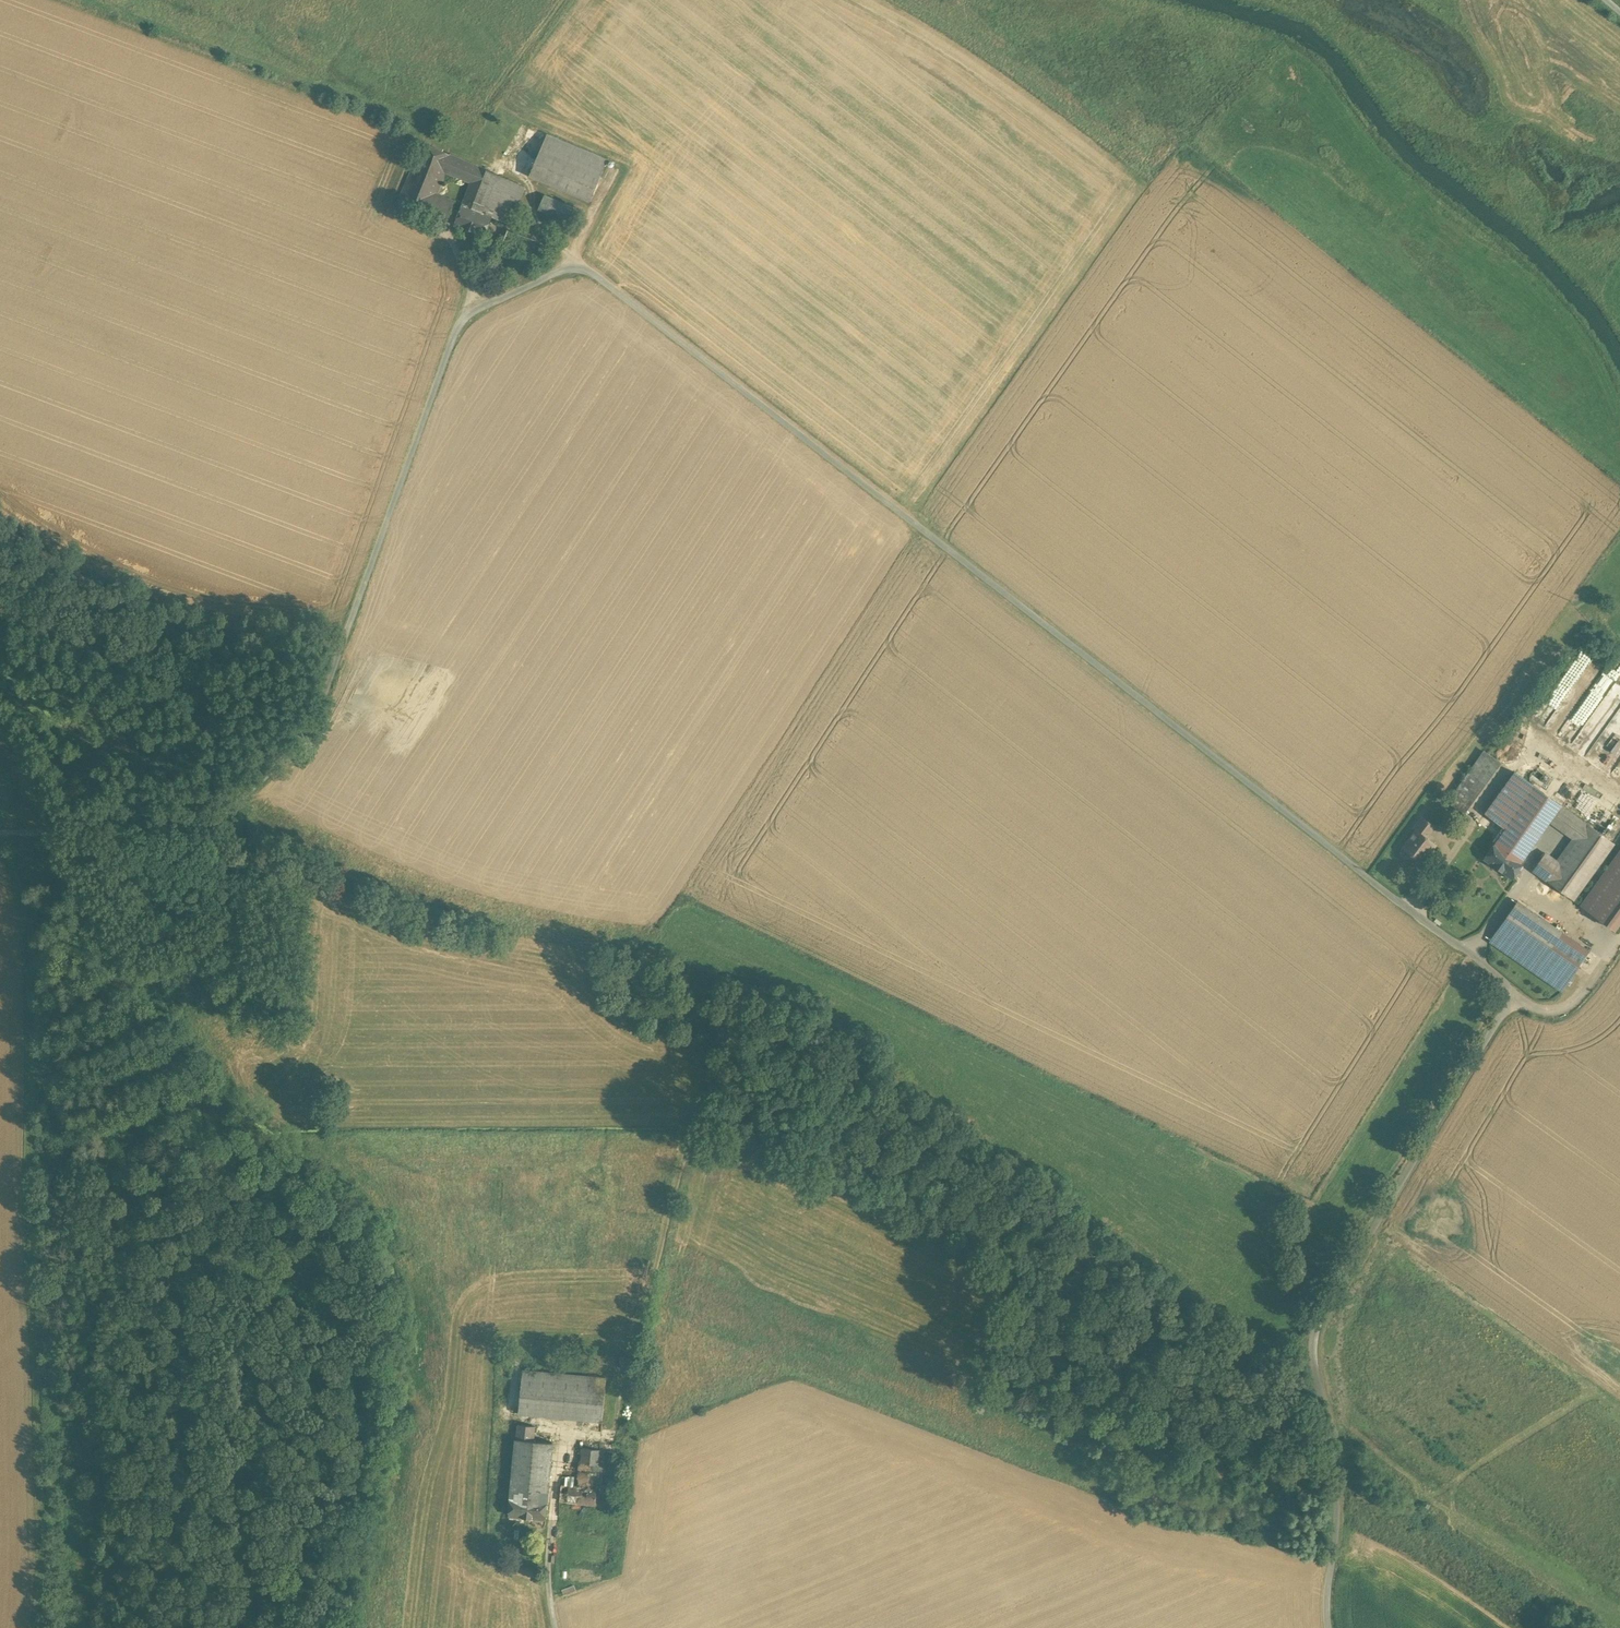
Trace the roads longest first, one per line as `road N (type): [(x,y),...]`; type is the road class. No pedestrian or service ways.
road 1 (residential): [(0,833),(193,825),(232,806),(306,734),(325,696),(458,326),(565,267),(588,269),(1507,983),(1509,1003),(1309,1336),(1338,1514),(1328,1627)]
road 2 (track): [(0,850),(36,919),(29,1187),(39,1363),(37,1627)]

